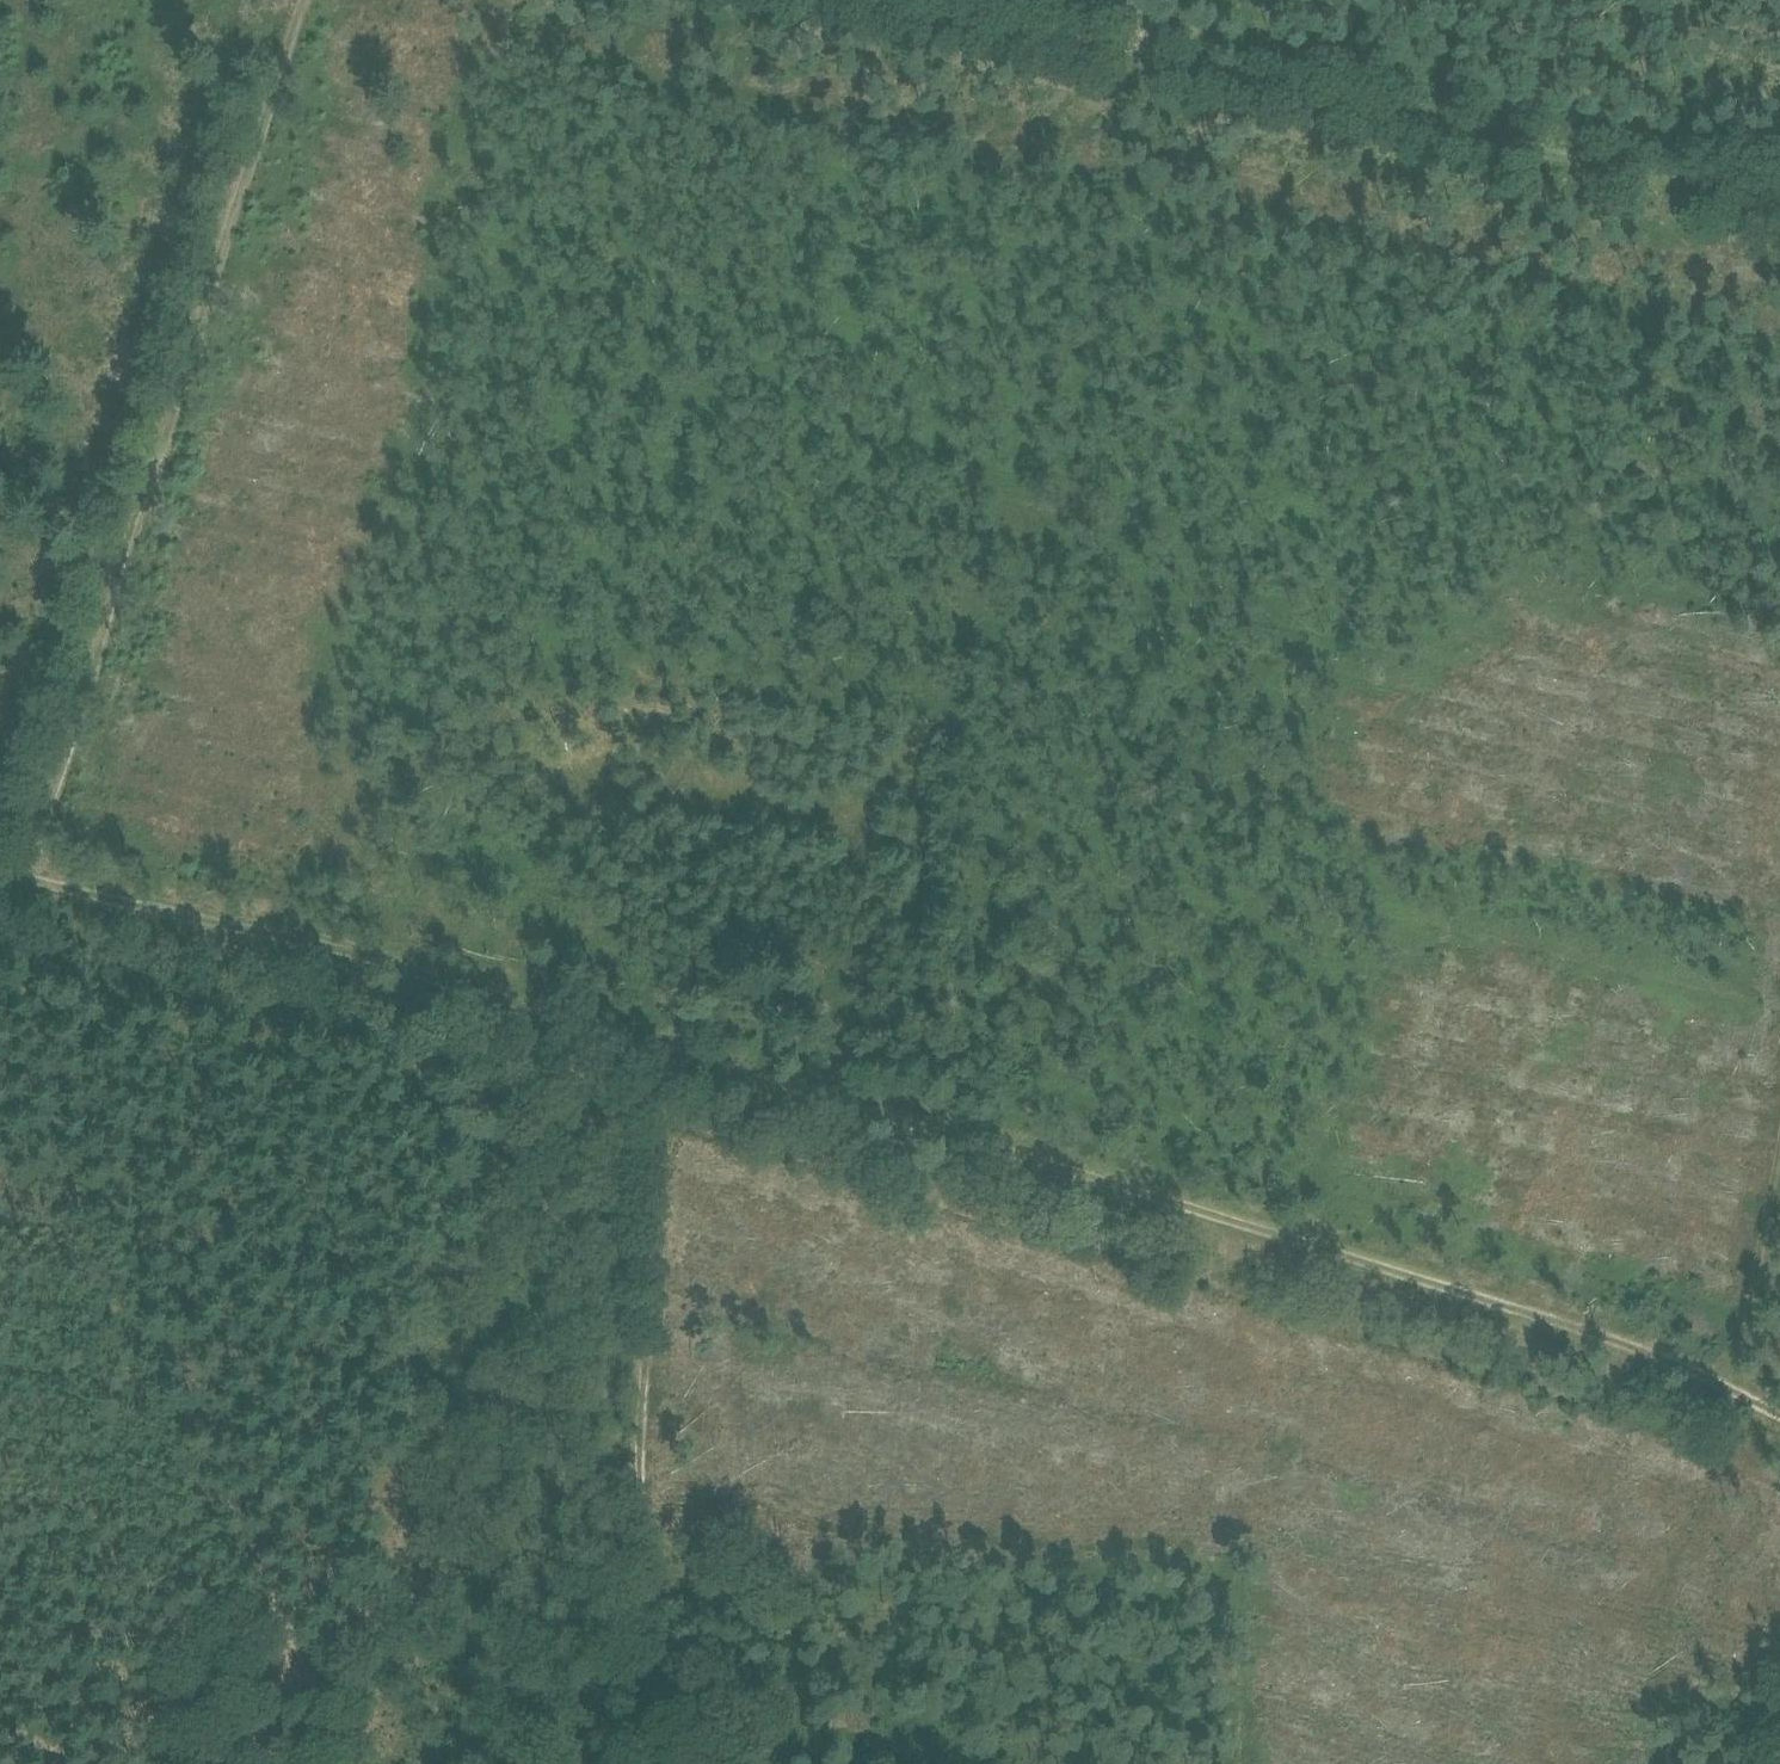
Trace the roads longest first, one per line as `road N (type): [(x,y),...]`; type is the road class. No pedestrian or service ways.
road 1 (track): [(1779,1414),(1609,1339),(1268,1230),(416,974),(37,880),(155,460),(306,0)]
road 2 (track): [(1779,1181),(1738,1392)]

